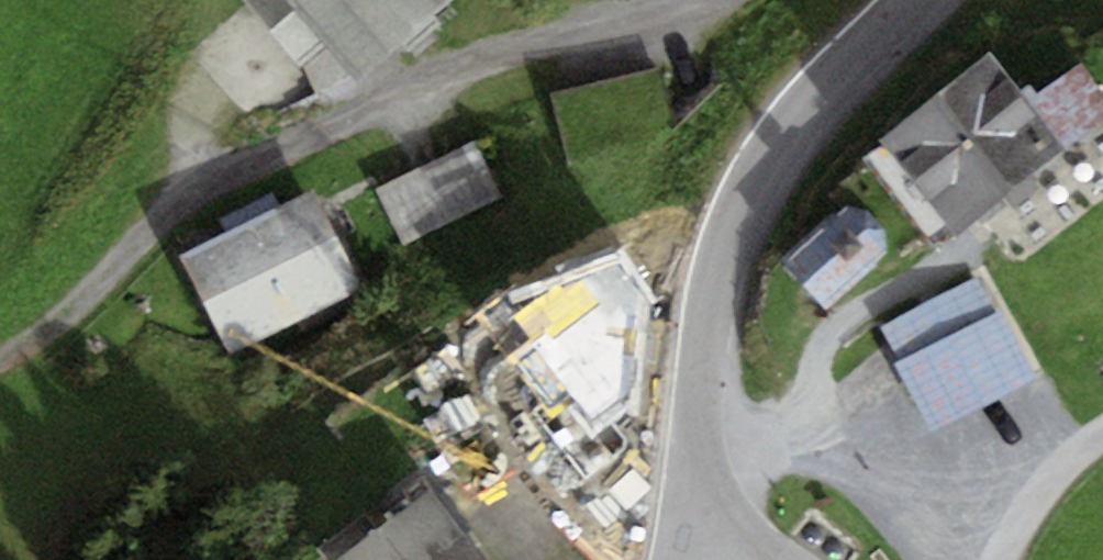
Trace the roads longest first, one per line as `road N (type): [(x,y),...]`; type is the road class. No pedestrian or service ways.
road 1 (track): [(690,0),(444,68),(228,177),(167,217),(62,321),(0,360)]
road 2 (residential): [(912,0),(779,139),(747,190),(706,328),(683,510)]
road 3 (unclassified): [(998,559),(1056,475),(1102,431)]

